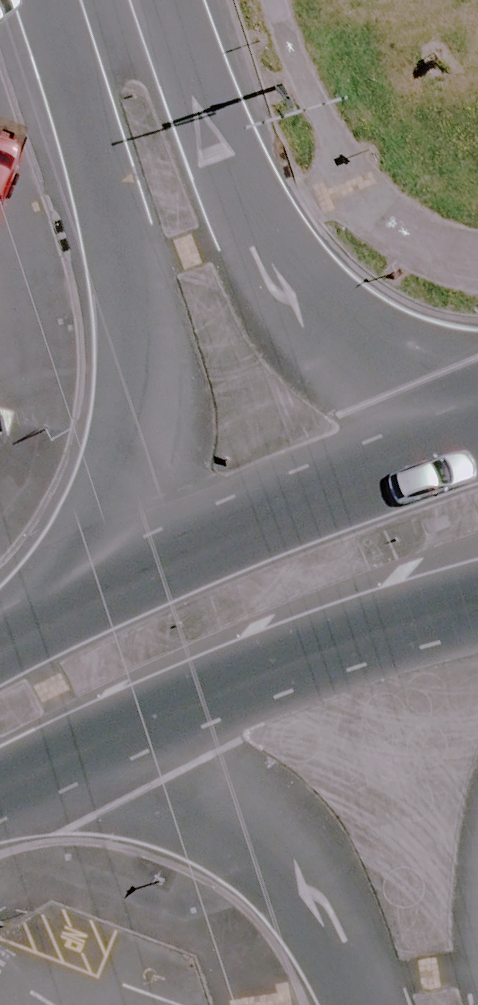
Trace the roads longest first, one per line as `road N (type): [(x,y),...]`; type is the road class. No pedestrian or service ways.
road 1 (tertiary): [(99,593),(134,436),(143,338),(92,0)]
road 2 (tertiary): [(104,0),(245,228),(338,343),(414,389),(477,415)]
road 3 (secondary): [(99,593),(302,503),(477,442)]
road 4 (residential): [(374,1004),(365,978),(259,842),(119,730)]
road 5 (secondary): [(477,606),(119,730)]
road 6 (secondary): [(119,730),(0,783)]
road 7 (secondary): [(0,667),(99,593)]

